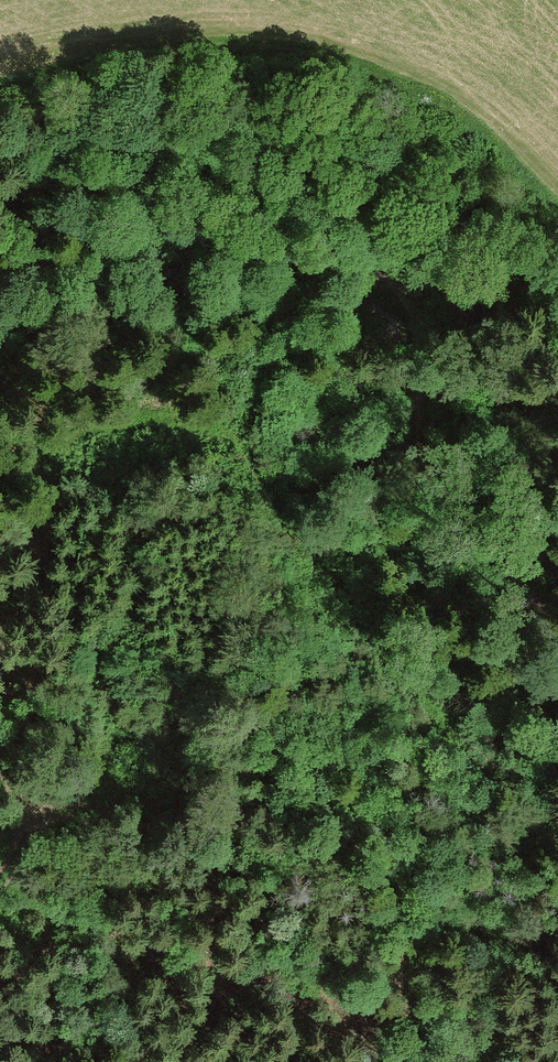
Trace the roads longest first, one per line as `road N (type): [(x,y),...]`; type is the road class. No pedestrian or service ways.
road 1 (track): [(0,240),(147,214),(369,267),(405,291),(420,321),(417,409),(433,475),(468,515),(557,570)]
road 2 (track): [(557,817),(478,757),(368,637),(233,434),(199,422),(72,430)]
road 3 (track): [(0,882),(24,834),(24,805),(0,745)]

